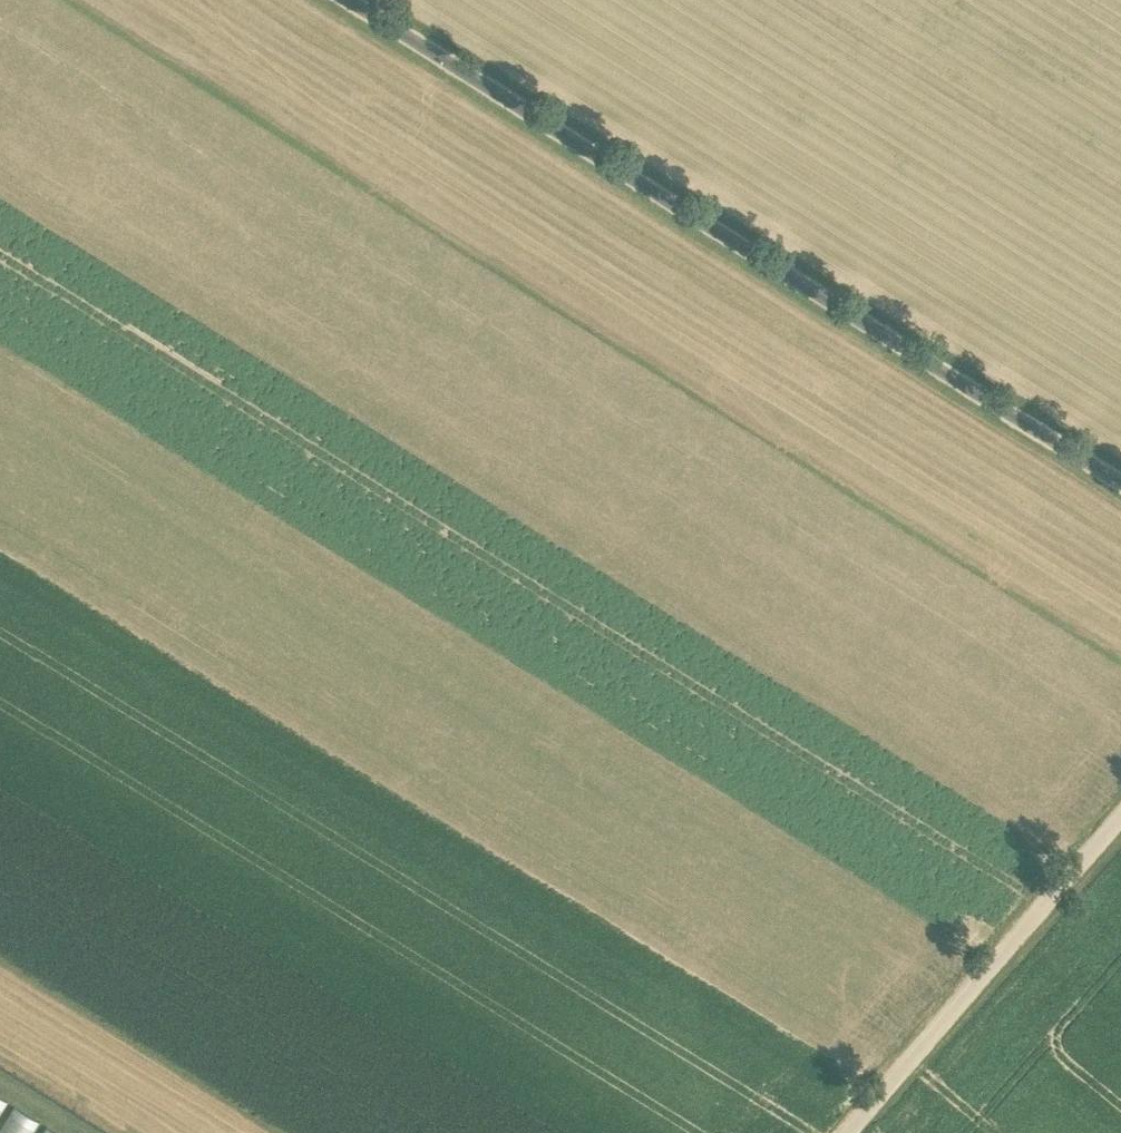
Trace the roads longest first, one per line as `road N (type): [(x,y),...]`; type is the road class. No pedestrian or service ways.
road 1 (track): [(1120,488),(335,0)]
road 2 (track): [(856,1132),(1120,830)]

